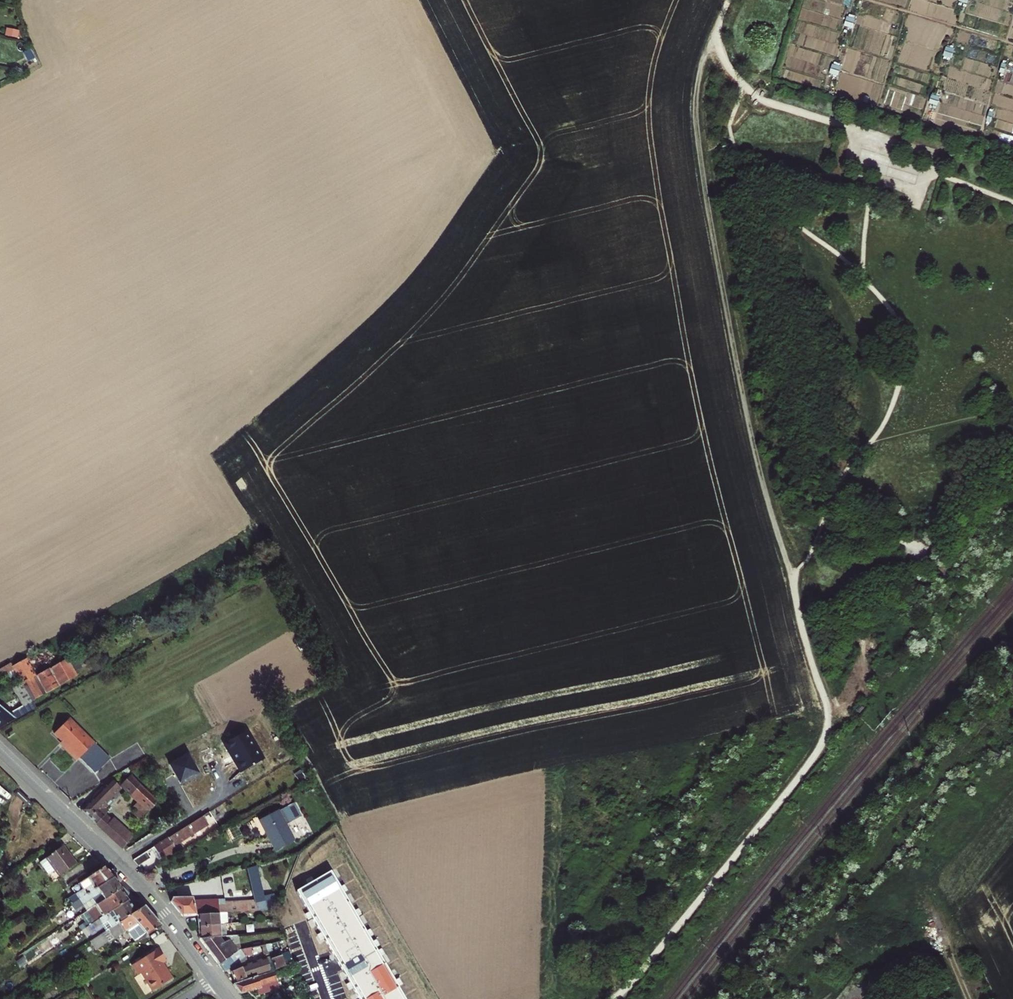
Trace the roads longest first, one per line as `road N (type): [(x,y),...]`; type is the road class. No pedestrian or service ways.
road 1 (tertiary): [(0,751),(151,898),(215,979)]

